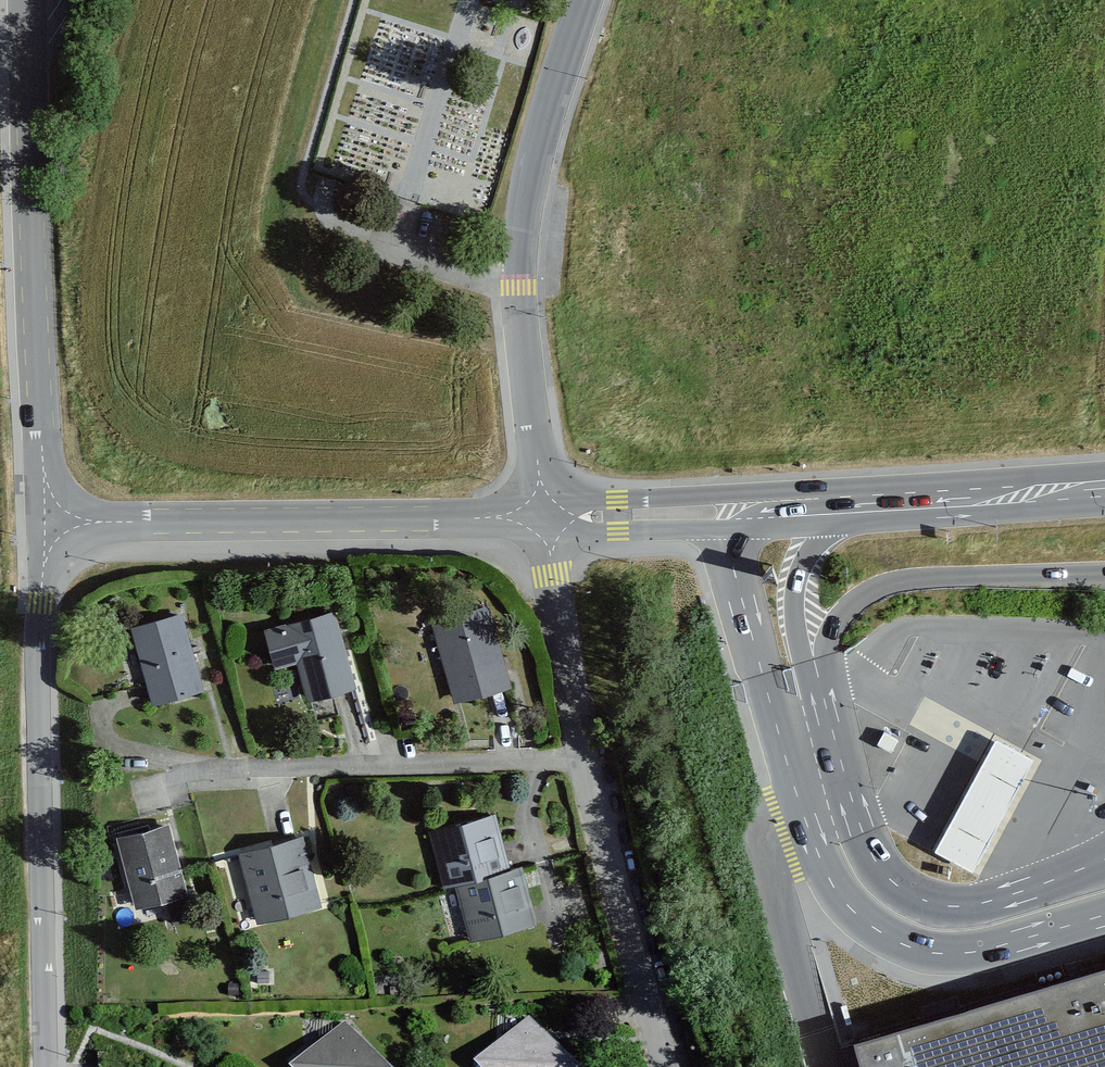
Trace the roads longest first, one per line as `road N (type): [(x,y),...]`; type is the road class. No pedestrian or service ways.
road 1 (residential): [(47,522),(38,651),(45,1066)]
road 2 (unclassified): [(585,0),(533,149),(520,230),(543,518)]
road 3 (tertiary): [(47,522),(33,0)]
road 4 (tertiary): [(543,518),(47,522)]
road 5 (residential): [(583,759),(177,768)]
road 6 (tertiary): [(1104,491),(740,517)]
road 7 (residential): [(583,759),(664,1066)]
road 8 (residential): [(543,518),(583,759)]
road 9 (tertiary): [(543,518),(619,538),(709,534),(740,517)]
road 10 (tertiary): [(740,517),(705,500),(617,503),(543,518)]

